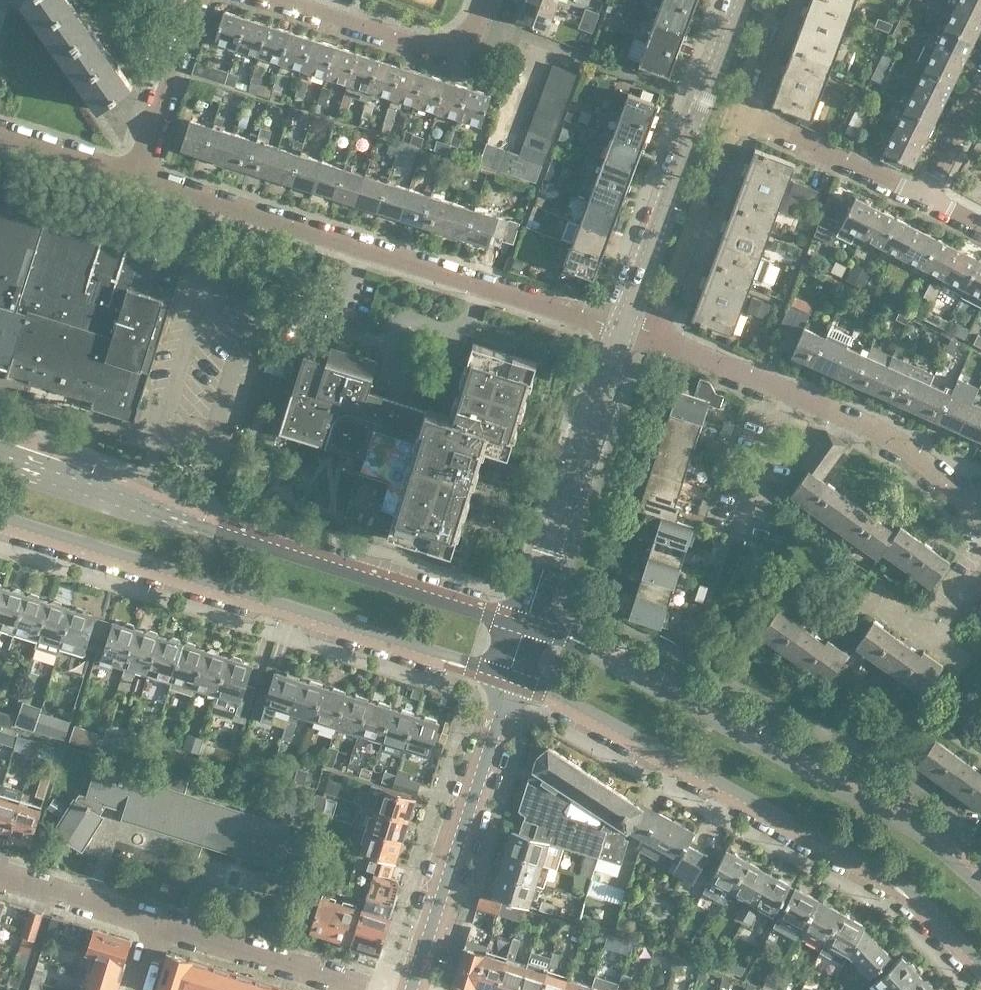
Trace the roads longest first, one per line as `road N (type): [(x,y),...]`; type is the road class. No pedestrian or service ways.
road 1 (tertiary): [(502,692),(589,724),(897,890),(980,973)]
road 2 (tertiary): [(525,612),(0,454)]
road 3 (tertiary): [(980,887),(923,832),(525,612)]
road 4 (tertiary): [(0,516),(502,692)]
road 5 (residential): [(621,327),(135,180)]
road 6 (residential): [(980,519),(887,435),(656,341)]
road 7 (tertiary): [(741,0),(621,327)]
road 8 (tertiary): [(411,989),(502,692)]
road 9 (tertiary): [(525,612),(621,327)]
road 10 (residential): [(286,0),(464,57),(481,0)]
road 11 (residential): [(656,341),(737,114)]
road 12 (residential): [(367,989),(157,923)]
road 13 (residential): [(737,114),(925,198)]
road 14 (residential): [(135,180),(186,0)]
road 15 (residential): [(157,923),(0,877)]
road 16 (residential): [(135,180),(0,139)]
road 17 (residential): [(980,84),(925,198)]
road 18 (residential): [(737,114),(777,0)]

